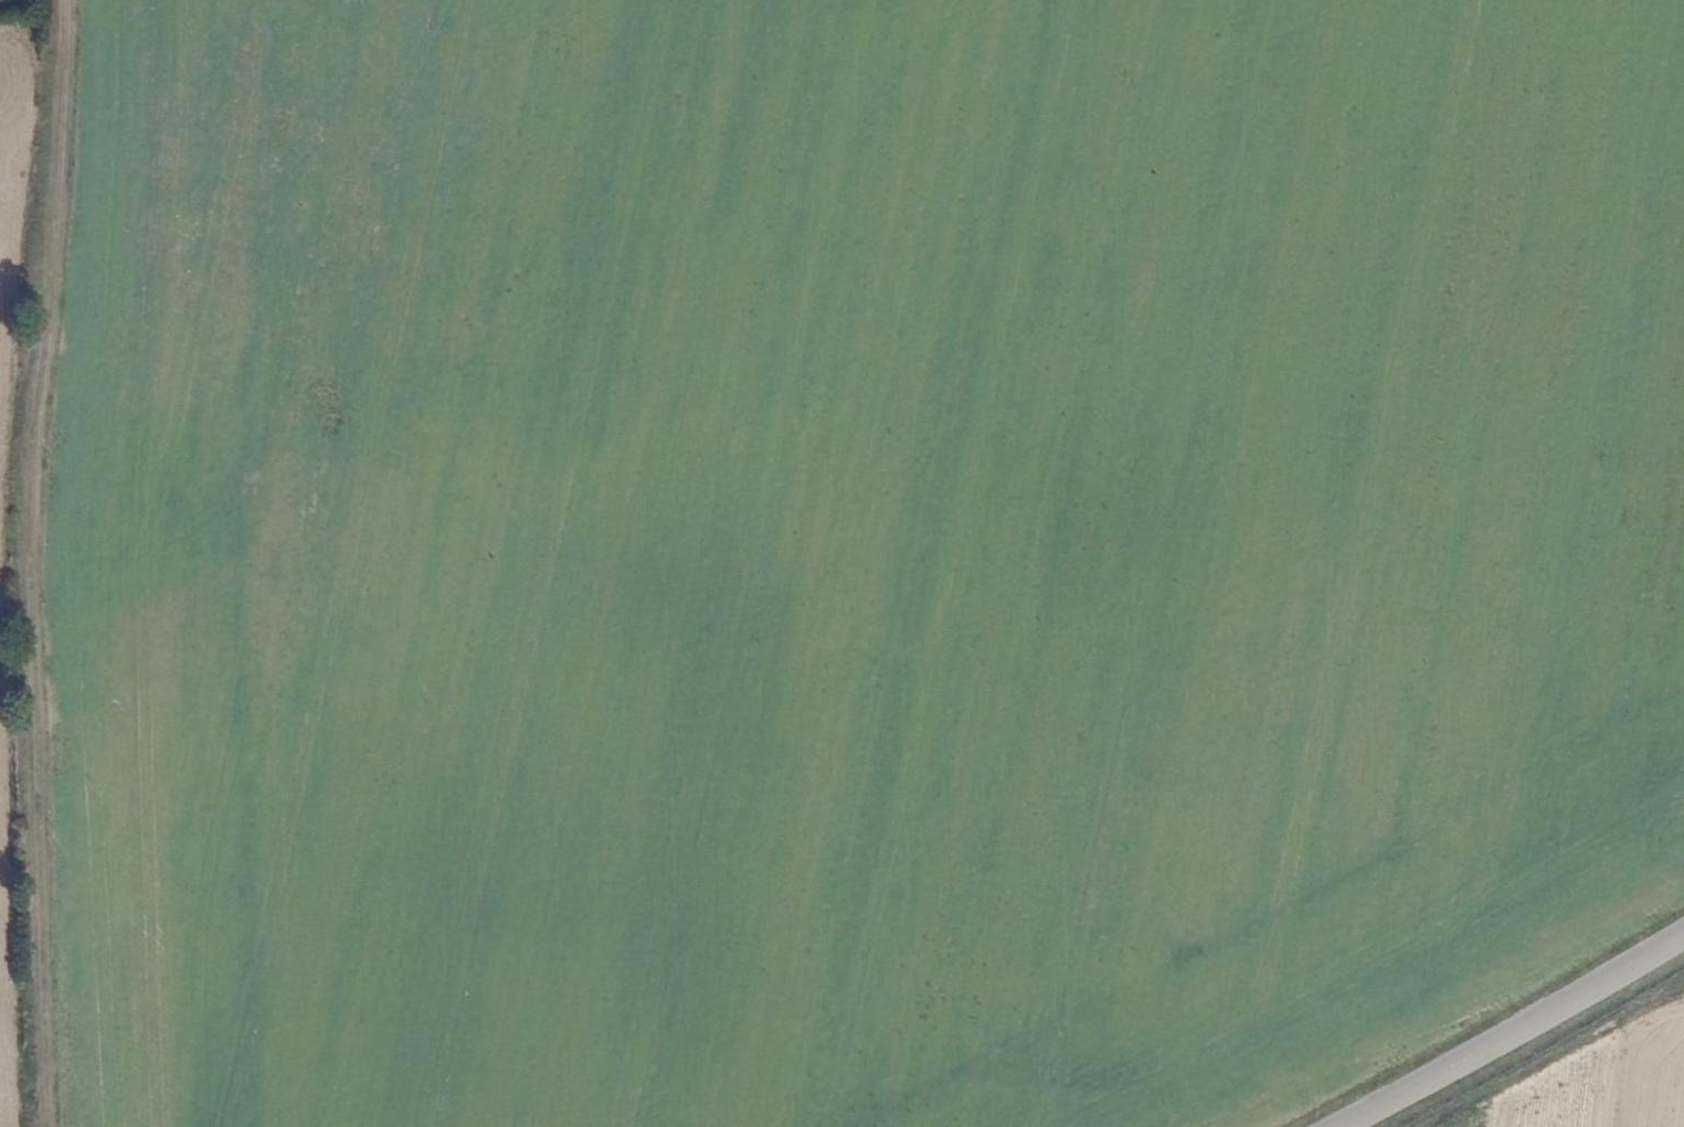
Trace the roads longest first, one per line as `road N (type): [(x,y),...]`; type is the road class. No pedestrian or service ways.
road 1 (track): [(45,1126),(26,464),(57,0)]
road 2 (unclassified): [(1340,1126),(1683,937)]

